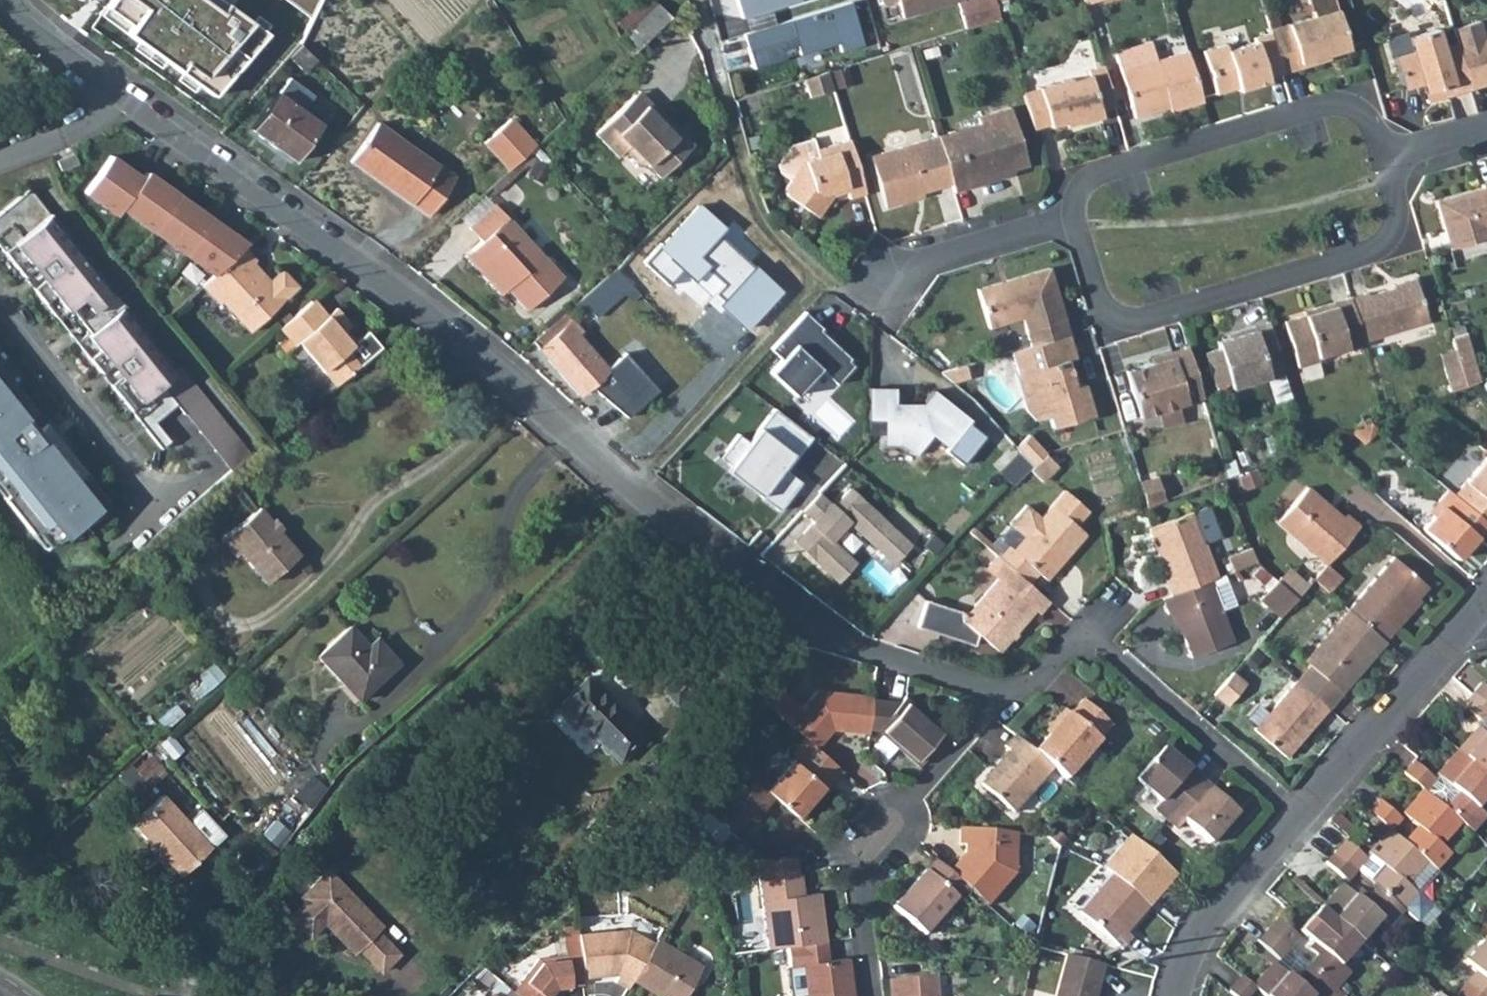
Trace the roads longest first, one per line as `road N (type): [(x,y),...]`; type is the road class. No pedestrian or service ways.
road 1 (residential): [(123,94),(388,286),(814,627),(998,695)]
road 2 (residential): [(1400,158),(1393,243),(1134,322),(1096,297),(1072,214)]
road 3 (residential): [(1072,214),(1081,176),(1350,101),(1400,158)]
road 4 (residential): [(875,995),(864,865),(994,713),(998,695)]
road 5 (residential): [(1298,817),(1481,607)]
road 6 (residential): [(1089,638),(1298,817)]
road 7 (residential): [(0,299),(146,500)]
road 8 (residential): [(1177,995),(1183,966),(1215,913),(1298,817)]
road 9 (residential): [(876,294),(905,260),(1072,214)]
road 10 (residential): [(123,94),(0,179)]

